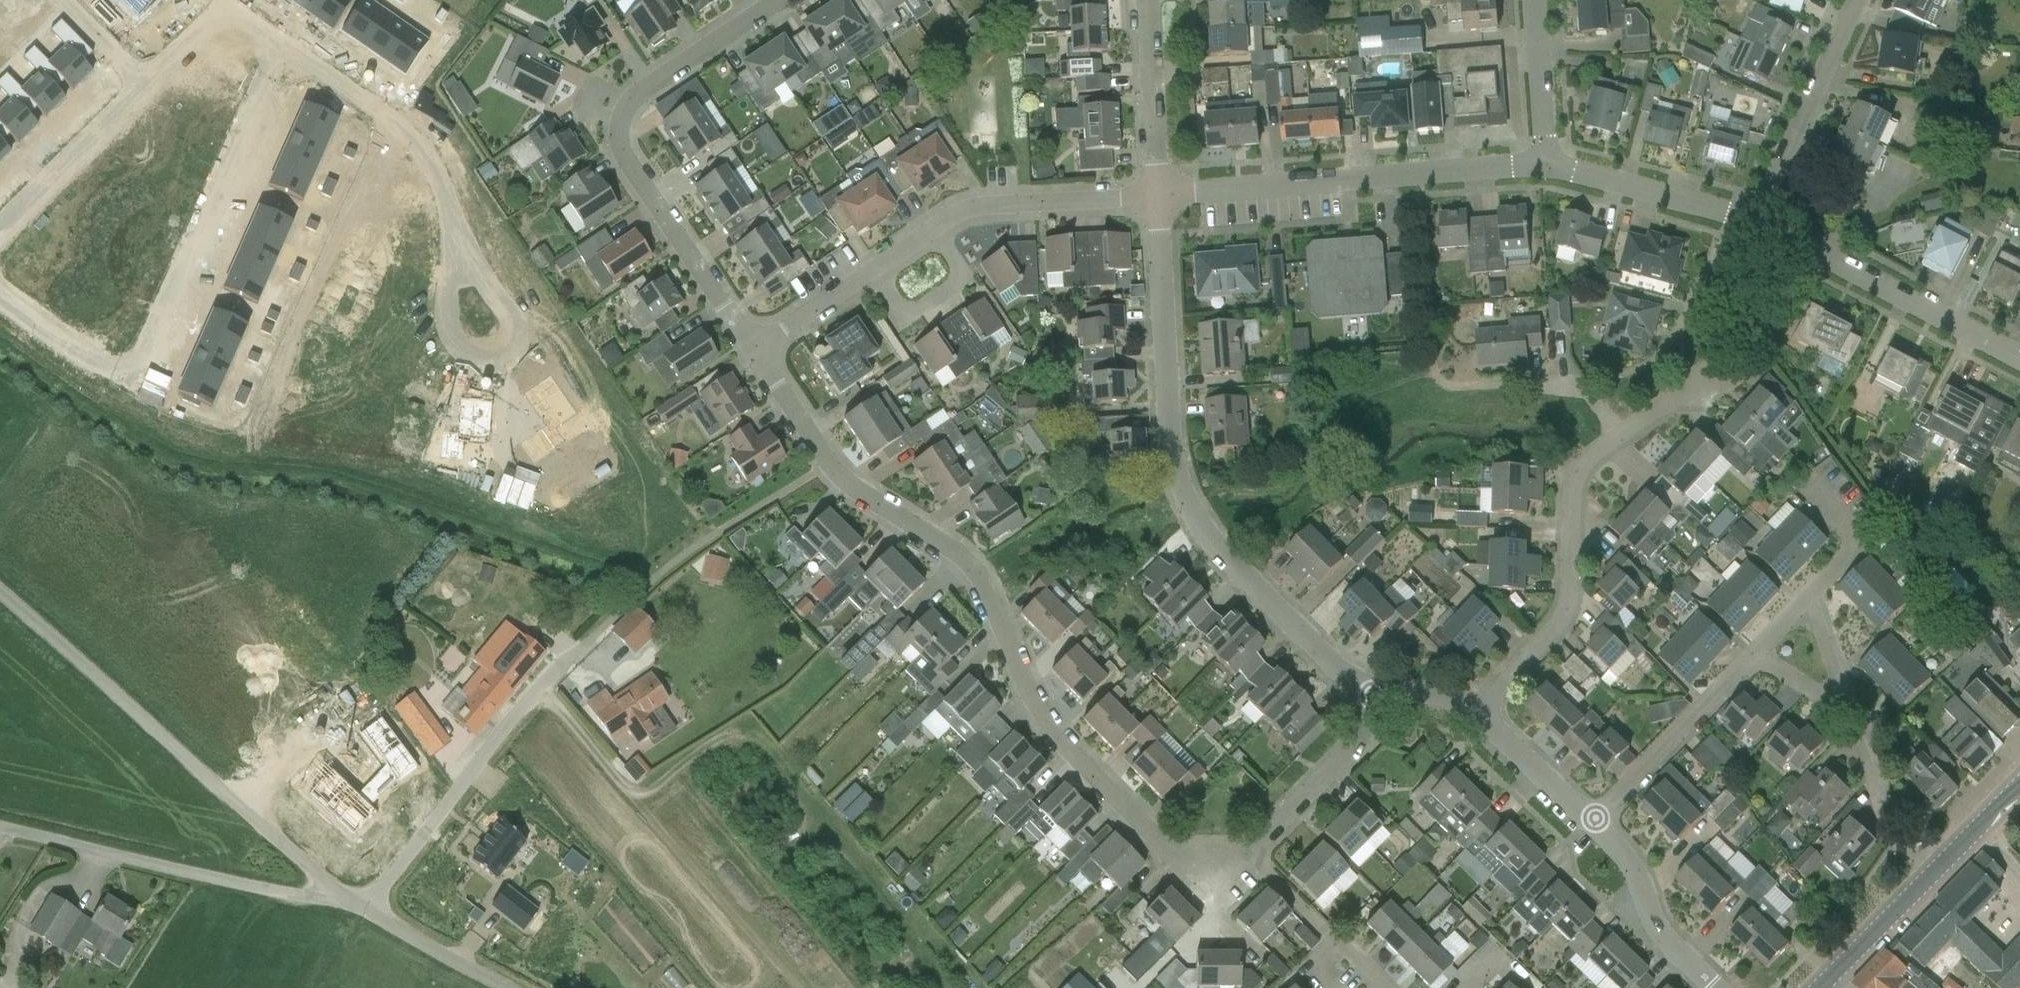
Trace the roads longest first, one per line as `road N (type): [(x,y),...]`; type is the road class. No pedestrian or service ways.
road 1 (residential): [(754,349),(828,464),(858,494),(957,554),(978,577),(1031,697),(1064,747),(1169,852),(1248,853)]
road 2 (residential): [(1372,694),(1336,669),(1205,538),(1174,467),(1158,195)]
road 3 (residential): [(0,292),(132,385),(283,48)]
road 4 (residential): [(779,0),(643,90),(620,120),(620,151),(754,349)]
road 5 (unclassified): [(340,900),(0,596)]
road 6 (residential): [(1158,195),(962,207),(754,349)]
road 7 (residential): [(1477,712),(1559,629),(1571,595),(1575,489),(1587,463),(1712,373)]
road 8 (residential): [(1547,165),(1158,195)]
road 9 (unclassified): [(340,900),(0,829)]
road 10 (unclassified): [(367,911),(563,665)]
road 11 (residential): [(2019,360),(1754,221)]
road 12 (tertiary): [(1821,987),(2019,787)]
road 13 (residential): [(283,48),(410,131),(438,171),(455,237)]
road 14 (residential): [(455,237),(450,300),(457,333),(469,353),(501,364),(520,359),(493,293)]
road 15 (residential): [(1754,221),(1856,0)]
road 16 (residential): [(1593,824),(1755,655)]
road 17 (residential): [(1754,221),(1547,165)]
road 18 (residential): [(145,82),(0,232)]
road 19 (residential): [(1714,987),(1658,931),(1632,863),(1593,824)]
road 20 (residential): [(1755,655),(1810,597),(1844,697),(1824,705)]
road 21 (residential): [(1248,853),(1356,745),(1372,694)]
road 22 (residential): [(1158,195),(1147,0)]
road 23 (residential): [(1381,987),(1248,853)]
road 24 (residential): [(145,82),(222,11),(283,48)]
road 25 (residential): [(1547,165),(1534,0)]
road 26 (residential): [(1593,824),(1477,712)]
road 27 (unclassified): [(504,987),(367,911)]

